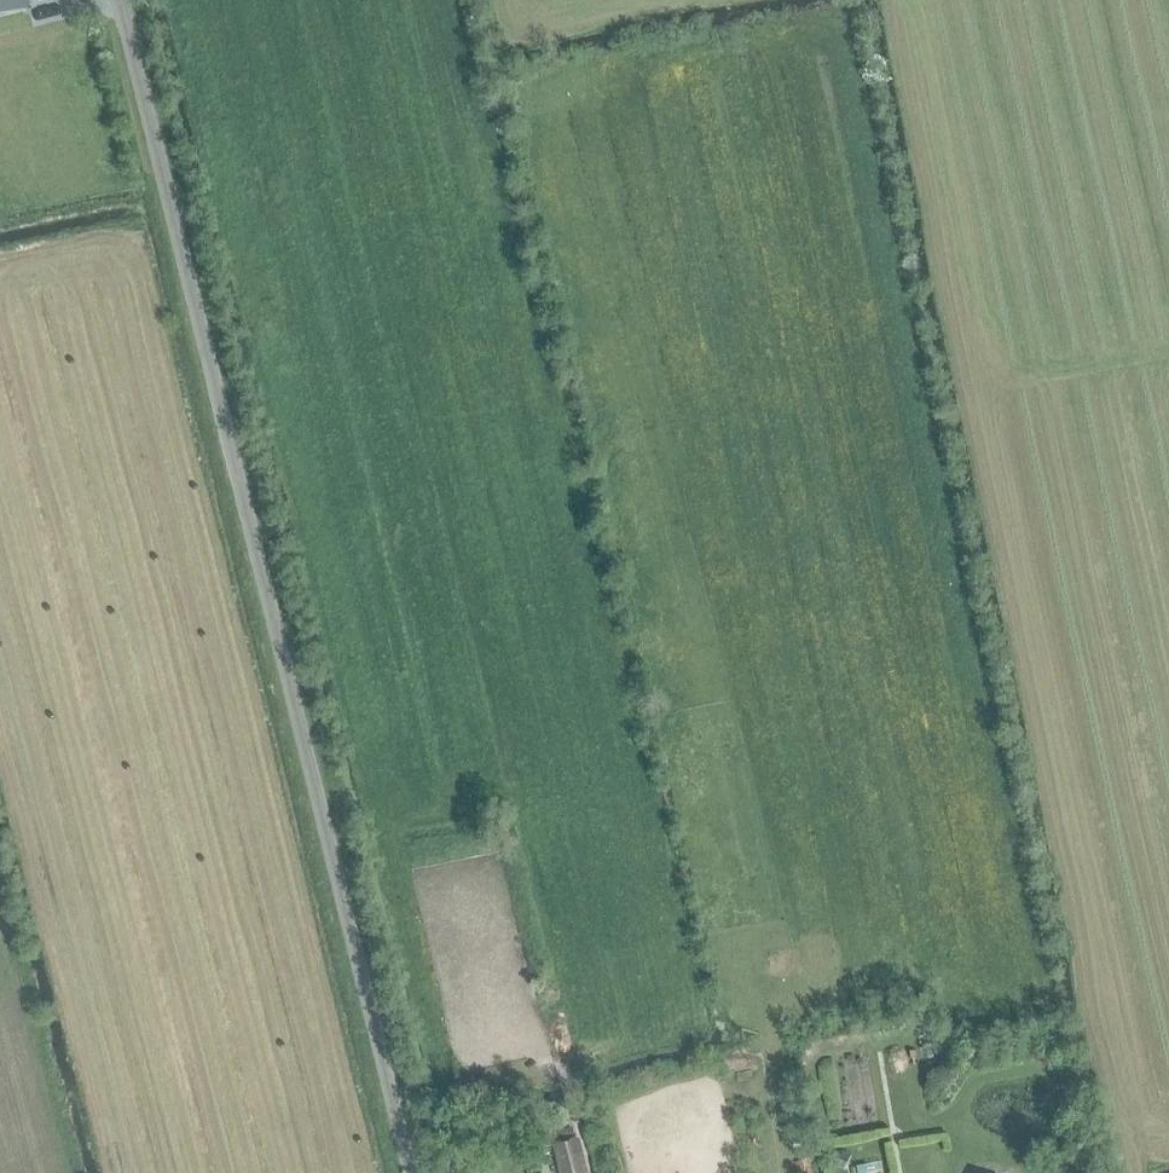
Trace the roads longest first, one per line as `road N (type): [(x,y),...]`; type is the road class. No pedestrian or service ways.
road 1 (unclassified): [(119,0),(414,1172)]

